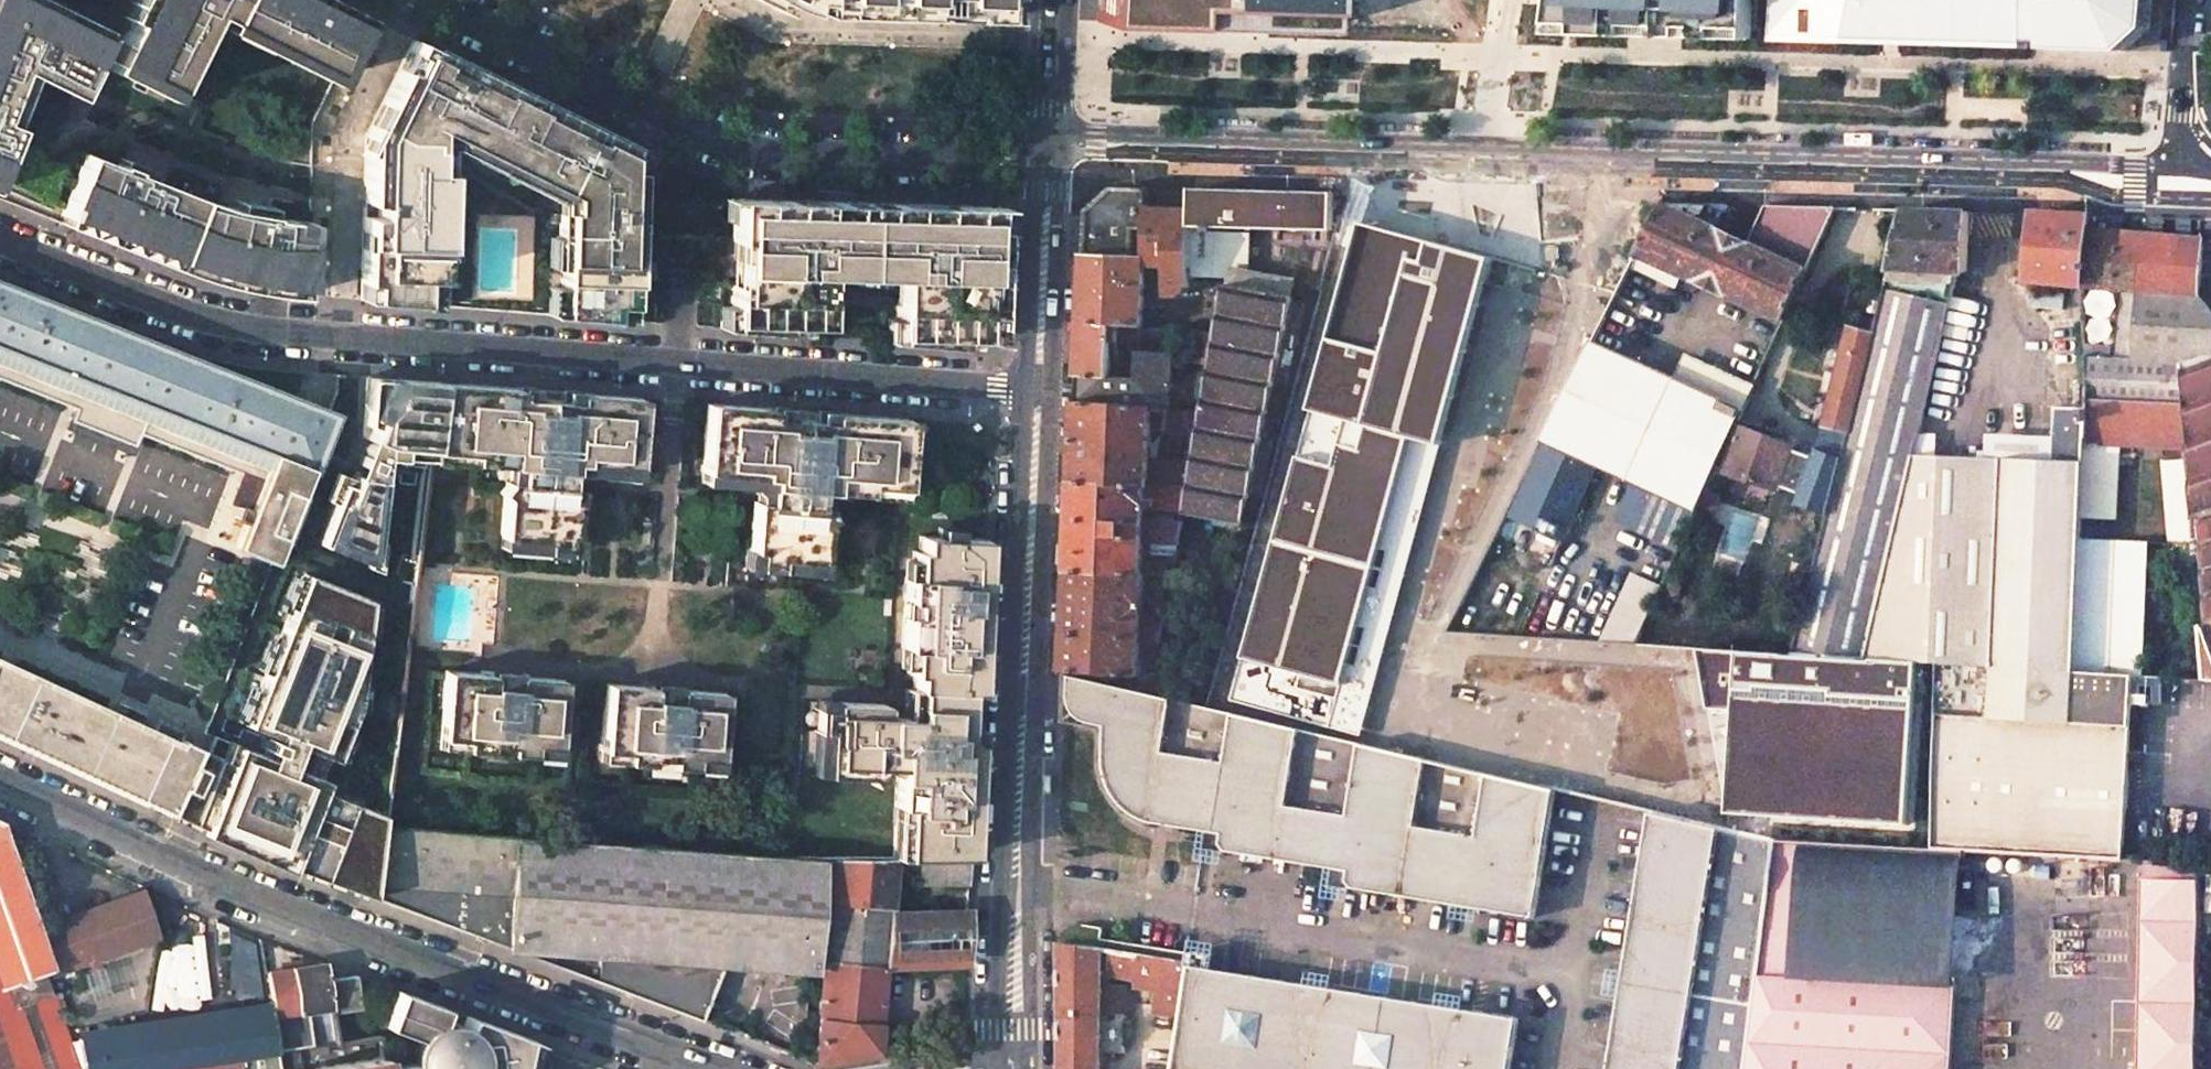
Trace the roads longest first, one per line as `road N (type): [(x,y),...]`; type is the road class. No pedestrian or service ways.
road 1 (unclassified): [(0,239),(213,322),(1037,387)]
road 2 (residential): [(0,781),(194,869),(733,1068)]
road 3 (tertiary): [(2176,170),(1482,150)]
road 4 (tertiary): [(1009,1068),(1037,387)]
road 5 (unclassified): [(422,0),(743,155),(976,163),(1047,153)]
road 6 (tertiary): [(1482,150),(1131,137),(1047,153)]
road 7 (tertiary): [(1037,387),(1047,153)]
road 8 (residential): [(2176,170),(2195,0)]
road 9 (tertiary): [(1047,153),(1055,0)]
road 10 (residential): [(1503,0),(1482,150)]

